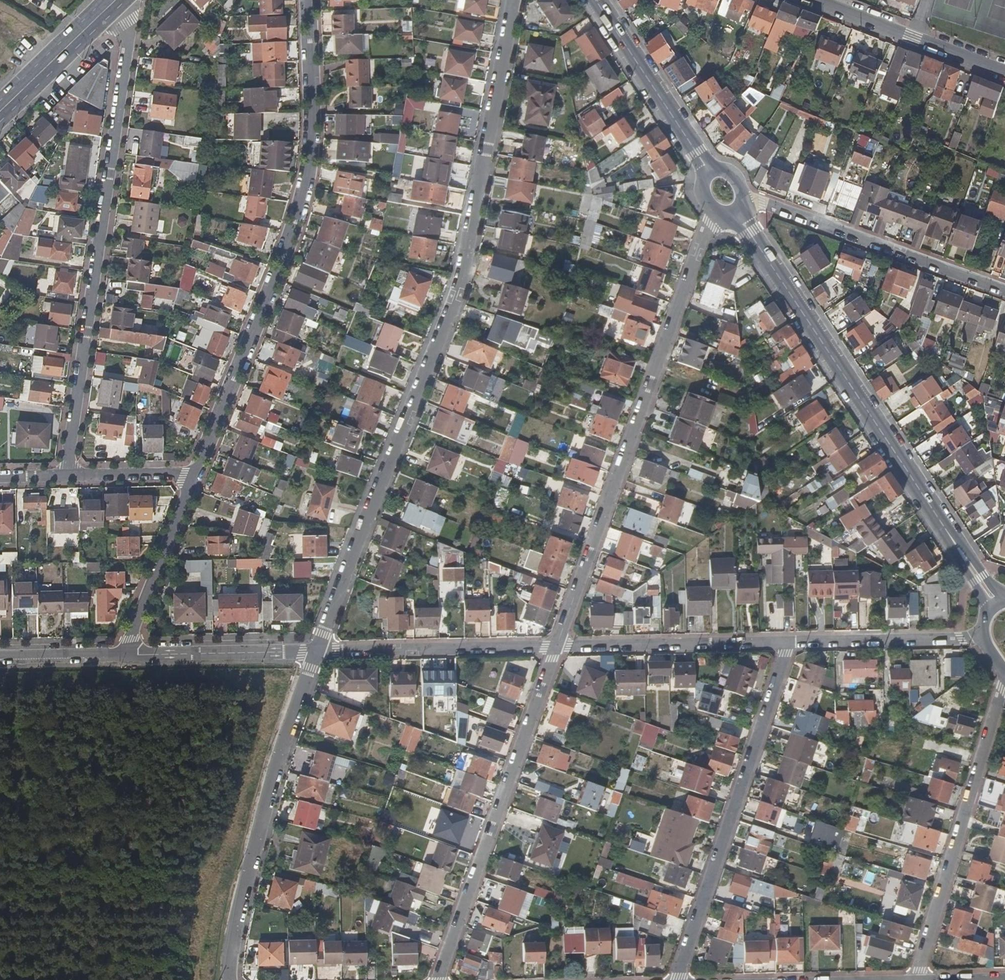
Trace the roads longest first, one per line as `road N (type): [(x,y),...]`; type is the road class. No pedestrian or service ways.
road 1 (residential): [(318,651),(461,284),(515,0)]
road 2 (residential): [(194,476),(291,240),(306,183),(314,141),(308,0)]
road 3 (residential): [(69,475),(132,45),(111,6)]
road 4 (residential): [(557,647),(703,239),(720,218)]
road 5 (primary): [(945,528),(740,218)]
road 6 (residential): [(679,979),(791,642)]
road 7 (residential): [(439,979),(557,647)]
road 8 (residential): [(318,651),(246,873),(231,979)]
road 9 (residential): [(917,979),(1004,687)]
road 10 (residential): [(1004,291),(744,197)]
road 11 (residential): [(557,647),(318,651)]
road 12 (residential): [(791,642),(557,647)]
road 13 (residential): [(1004,75),(813,0)]
road 14 (primary): [(708,170),(597,0)]
road 15 (residential): [(125,655),(318,651)]
road 16 (residential): [(125,655),(194,476)]
road 17 (residential): [(982,636),(791,642)]
road 18 (primary): [(111,6),(0,112)]
road 19 (residential): [(125,655),(0,658)]
road 20 (unclassified): [(69,475),(194,476)]

